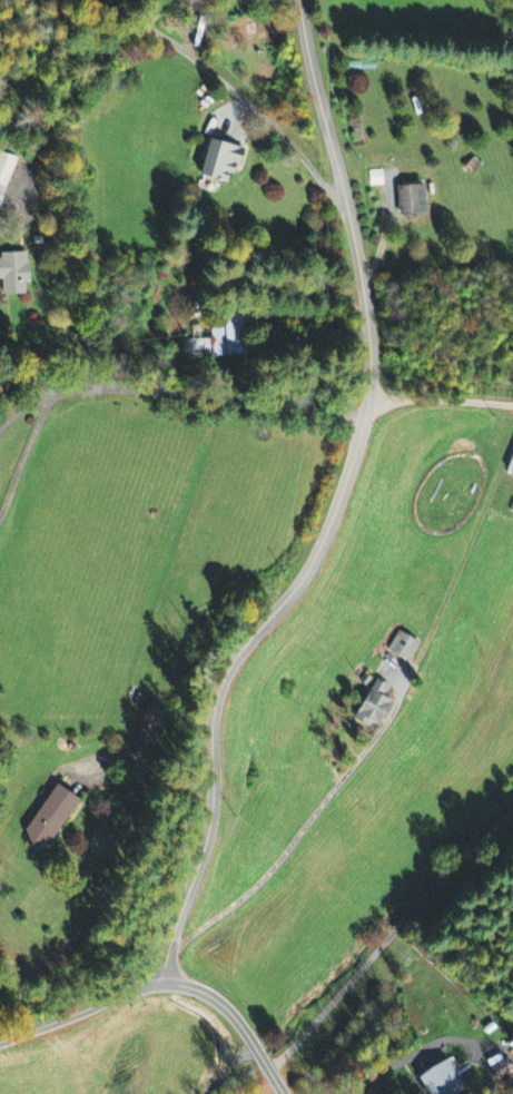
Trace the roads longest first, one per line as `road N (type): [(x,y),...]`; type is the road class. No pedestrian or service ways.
road 1 (residential): [(157,986),(210,831),(223,682),(323,543),(375,368),(364,88),(336,0)]
road 2 (residential): [(0,428),(51,397),(120,390),(286,403),(364,423)]
road 3 (residential): [(512,819),(437,885),(272,1071)]
road 4 (tertiary): [(0,1041),(148,987),(175,985),(224,1004),(285,1093)]
road 5 (residential): [(0,509),(51,397)]

